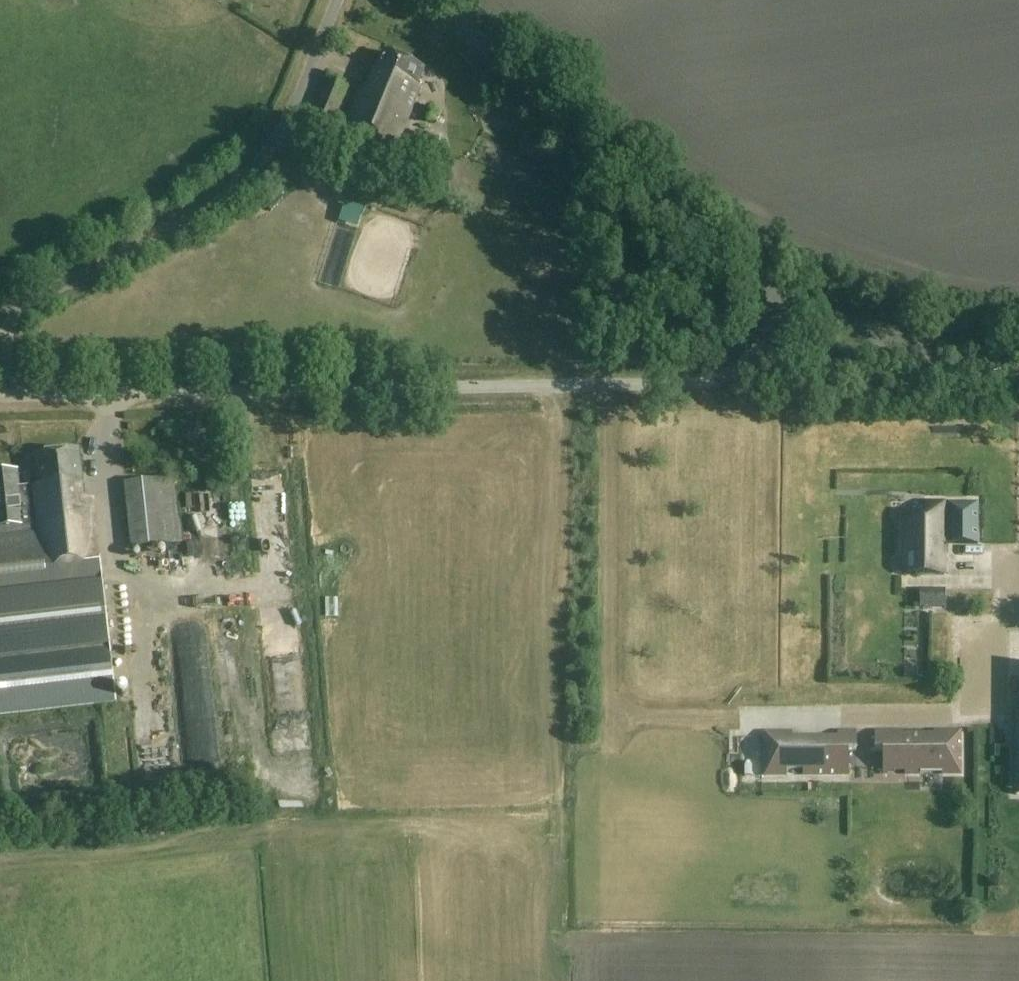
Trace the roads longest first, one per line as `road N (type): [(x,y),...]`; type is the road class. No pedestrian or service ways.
road 1 (unclassified): [(0,395),(687,382),(714,378),(751,356),(791,302)]
road 2 (residential): [(0,317),(175,228),(252,168),(294,111),(337,0)]
road 3 (tertiary): [(791,302),(707,252),(439,0)]
road 4 (tertiary): [(791,302),(925,346),(1018,357)]

